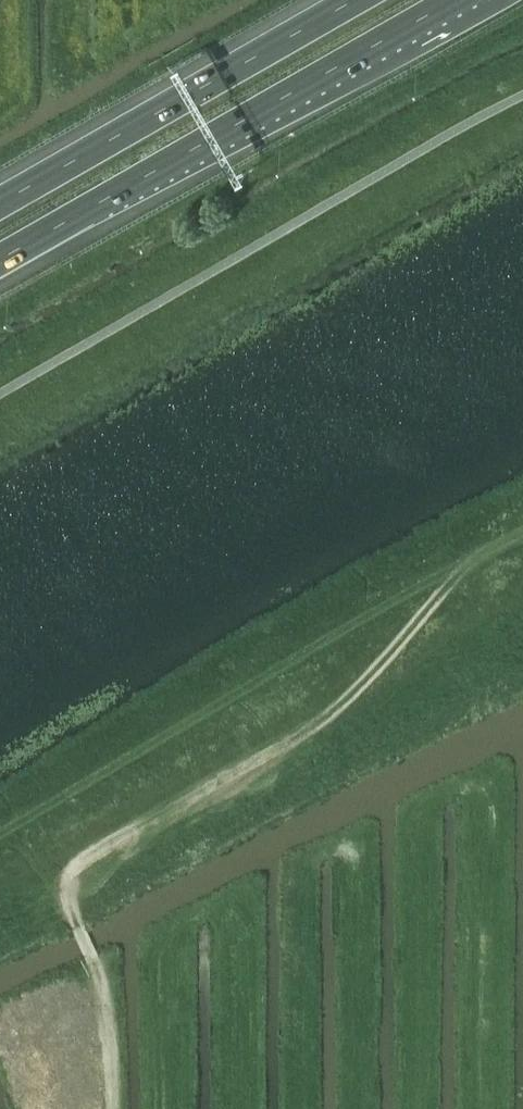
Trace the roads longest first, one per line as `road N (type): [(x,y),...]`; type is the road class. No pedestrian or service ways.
road 1 (track): [(28,848),(522,575)]
road 2 (motorway): [(0,258),(453,0)]
road 3 (motorway): [(353,0),(0,202)]
road 4 (track): [(28,848),(98,979),(105,1108)]

